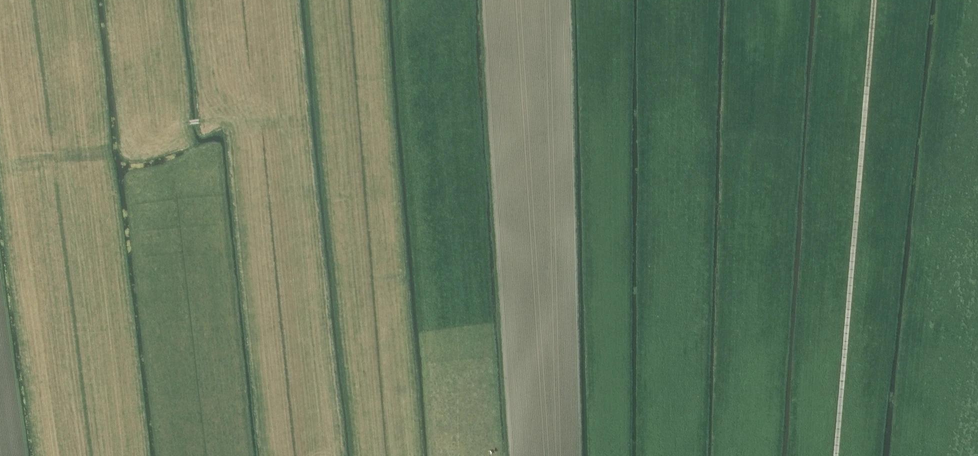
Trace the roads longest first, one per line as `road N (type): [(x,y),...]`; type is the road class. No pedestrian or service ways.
road 1 (track): [(835,455),(874,0)]

